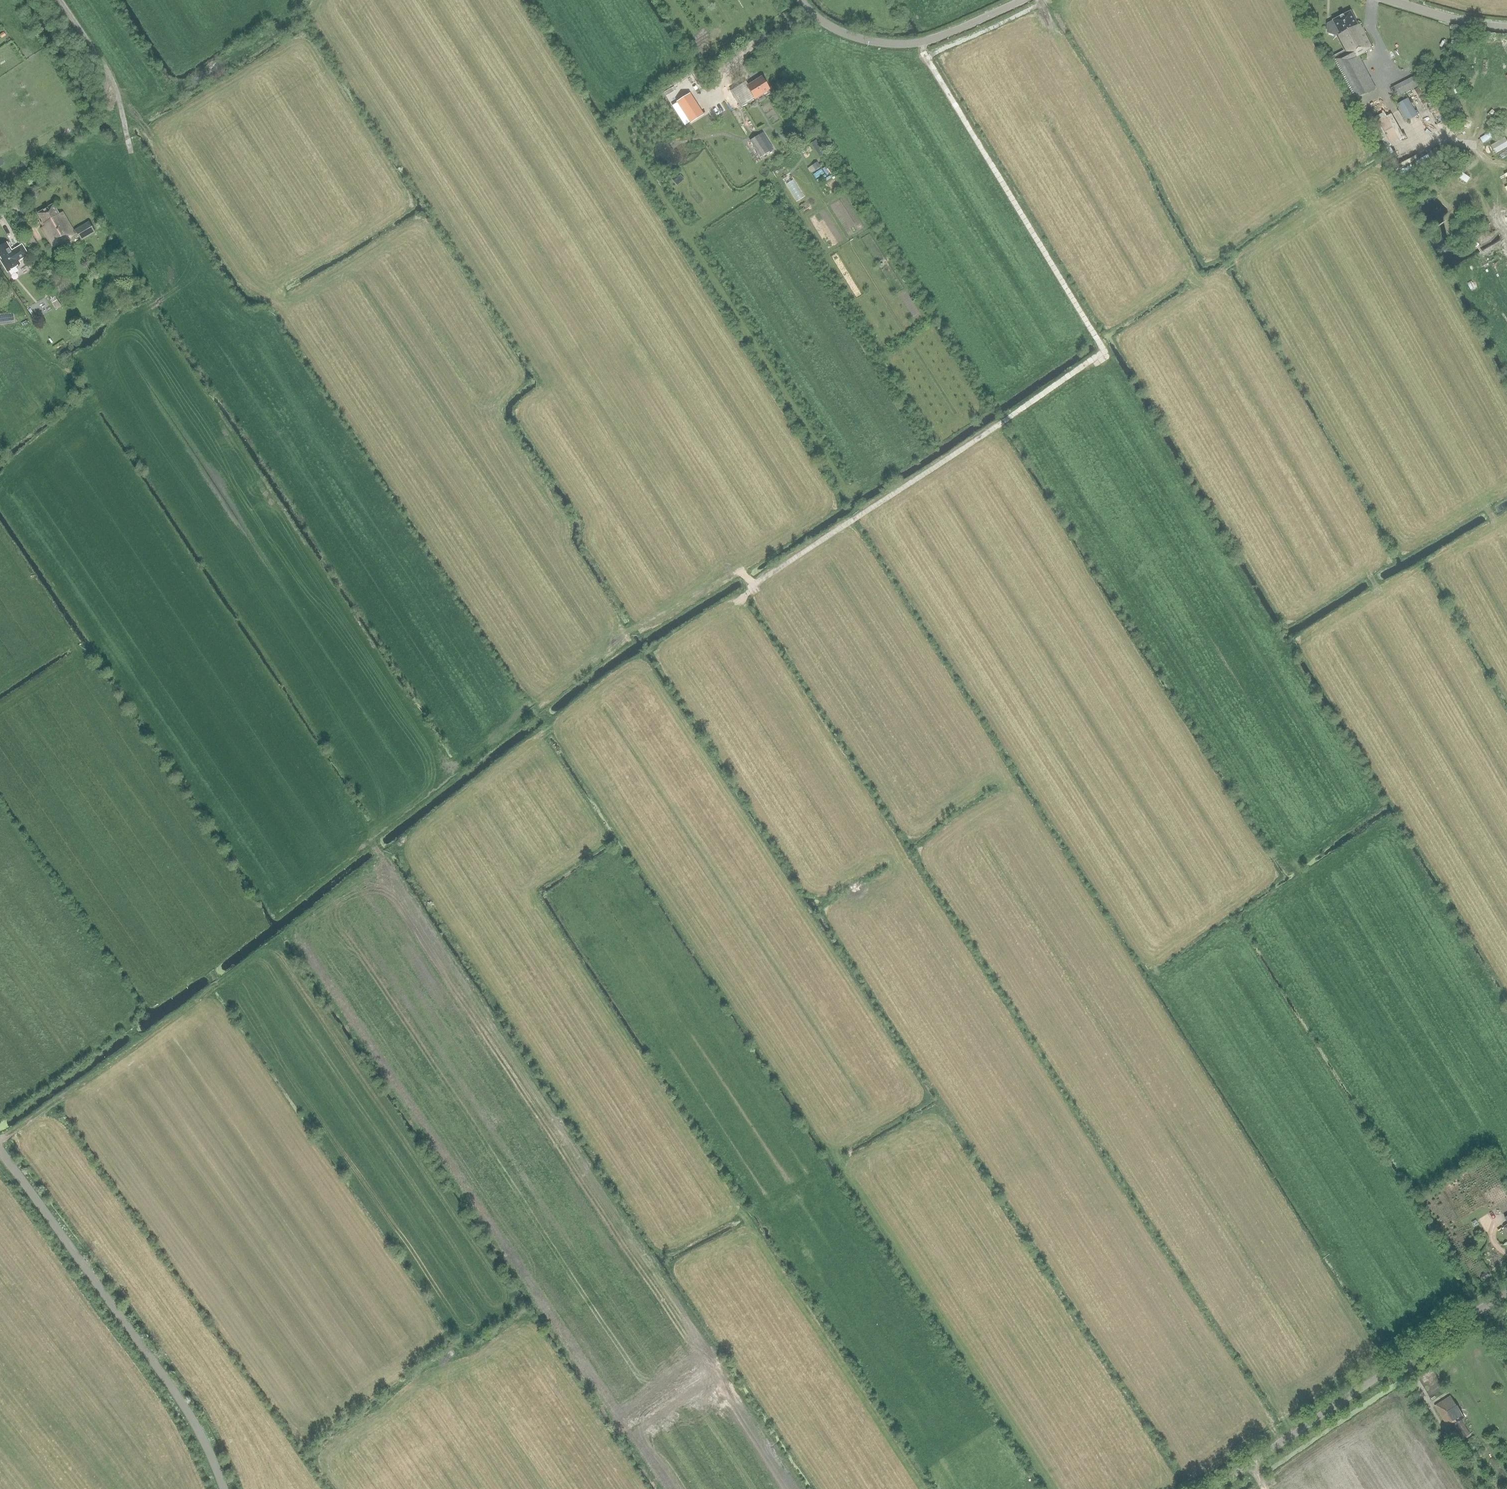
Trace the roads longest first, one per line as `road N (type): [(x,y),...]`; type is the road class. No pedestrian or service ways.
road 1 (tertiary): [(224,1488),(177,1396),(0,1149)]
road 2 (tertiary): [(1218,1488),(1506,1296)]
road 3 (tertiary): [(1022,0),(947,35),(892,45),(842,32),(799,0)]

